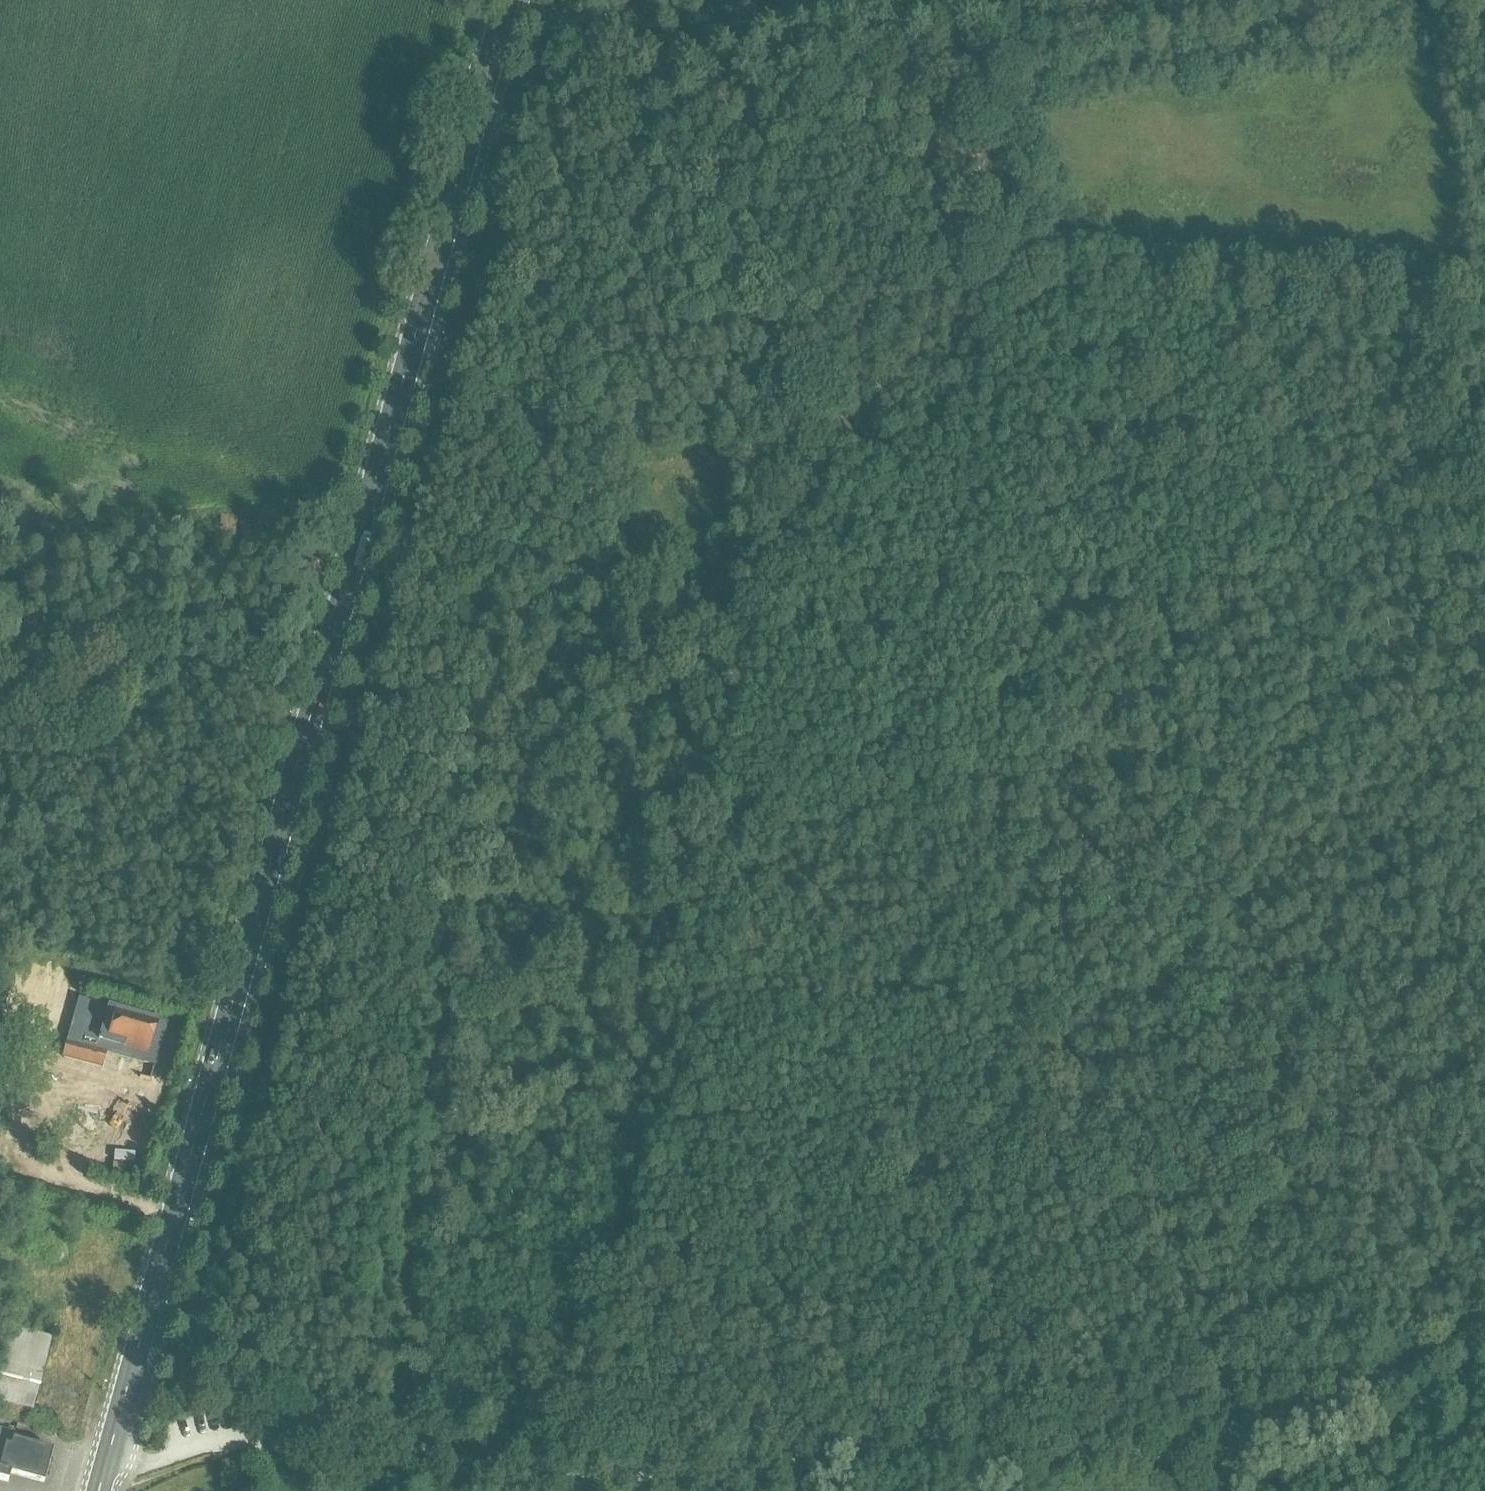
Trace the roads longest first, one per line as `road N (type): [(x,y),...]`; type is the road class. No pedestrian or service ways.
road 1 (primary): [(99,1490),(507,0)]
road 2 (track): [(755,987),(1484,961)]
road 3 (track): [(1171,577),(1190,972)]
road 4 (track): [(1017,507),(1022,242)]
road 5 (track): [(1466,285),(1484,476)]
road 6 (track): [(108,1456),(141,1463),(219,1441),(272,1440)]

